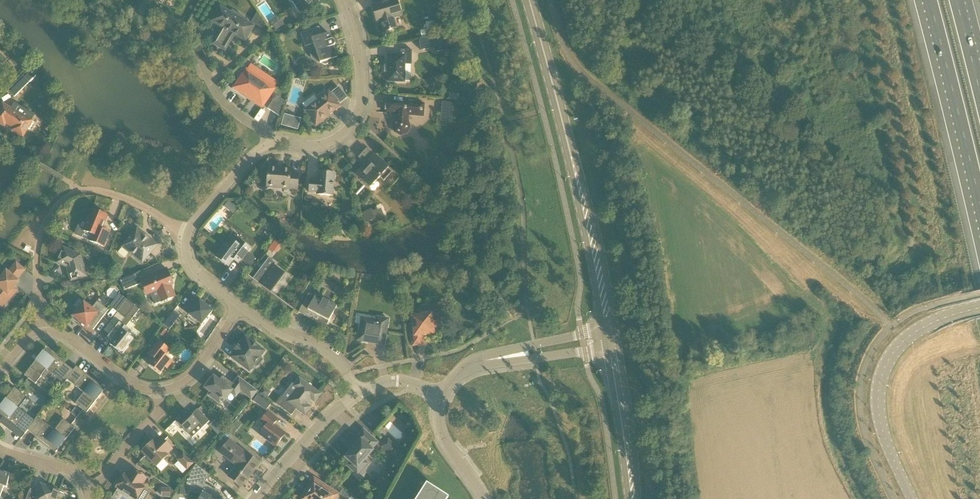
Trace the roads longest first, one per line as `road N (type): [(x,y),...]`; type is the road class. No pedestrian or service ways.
road 1 (secondary): [(609,331),(529,0)]
road 2 (tertiary): [(910,498),(880,420),(883,379),(919,331),(979,309)]
road 3 (residential): [(272,138),(187,238),(193,267),(240,308)]
road 4 (residential): [(341,0),(358,64),(355,119),(343,136),(318,146),(272,138)]
road 5 (motorway): [(928,0),(979,202)]
road 6 (residential): [(41,334),(38,241),(48,217),(77,192)]
road 7 (secondary): [(633,498),(612,348)]
road 8 (residential): [(240,308),(324,352),(360,394)]
road 9 (residential): [(360,394),(256,498)]
road 10 (residential): [(41,334),(66,339),(126,384),(158,393)]
road 11 (residential): [(86,489),(105,479),(153,420),(158,393)]
road 12 (residential): [(158,393),(196,372),(240,308)]

